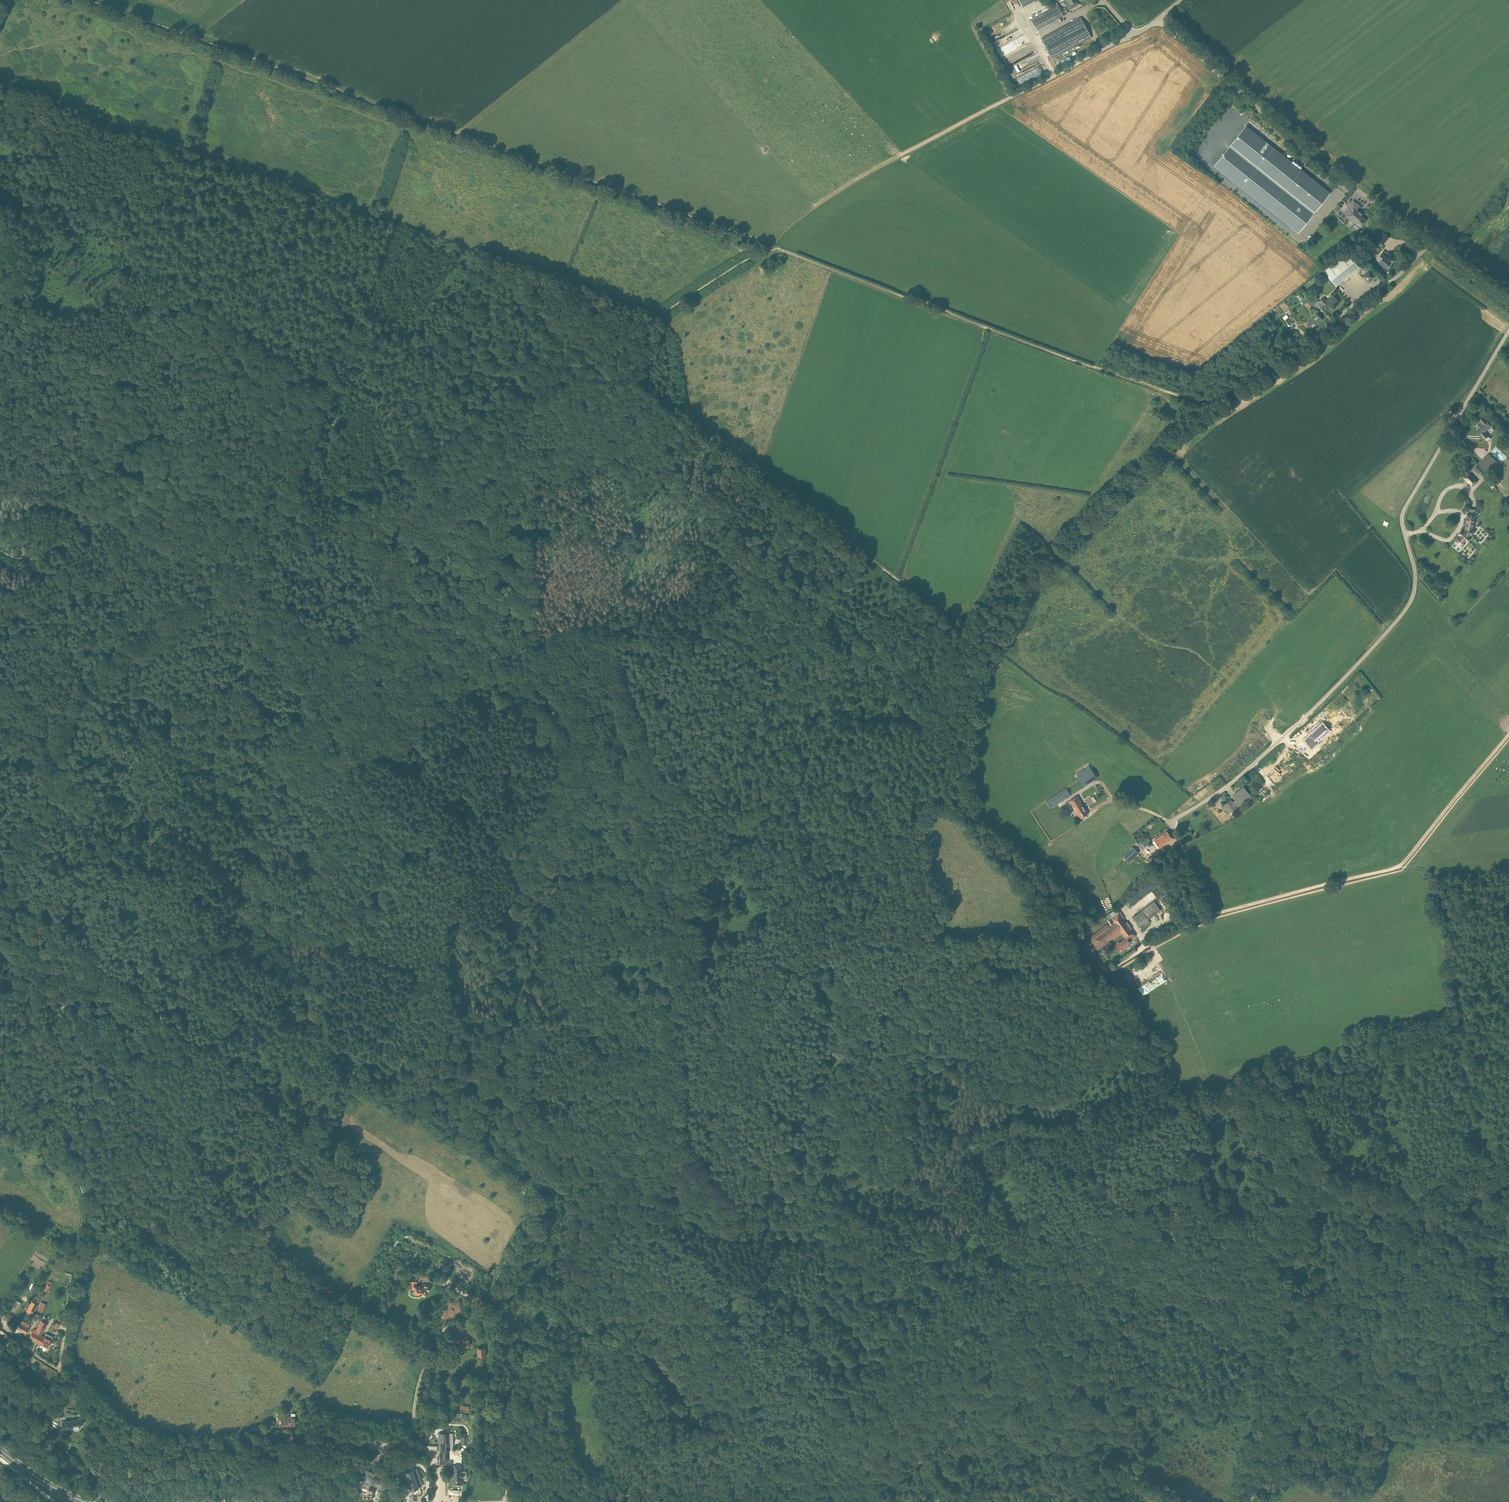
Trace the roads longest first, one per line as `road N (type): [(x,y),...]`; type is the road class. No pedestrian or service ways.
road 1 (track): [(693,426),(974,643),(959,767),(961,820),(1077,936)]
road 2 (unclassified): [(1508,333),(1403,510),(1413,576),(1400,616),(1225,789),(1176,818),(1184,849)]
road 3 (track): [(767,247),(1193,403),(1263,374),(1310,339)]
road 4 (track): [(156,173),(514,406)]
road 5 (track): [(0,874),(54,762),(63,708),(84,673),(143,646),(253,574)]
road 6 (track): [(1134,32),(800,216)]
road 7 (unclassified): [(1430,243),(1327,168),(1159,20)]
road 8 (track): [(458,135),(767,247)]
road 9 (track): [(253,574),(200,485),(91,514),(57,554),(15,558),(0,550)]
road 10 (track): [(99,1410),(156,1444),(291,1441),(414,1457)]
road 11 (track): [(430,1364),(264,1247),(203,1170)]
road 12 (track): [(1508,1023),(1459,1027),(1318,1083),(1229,1100)]
road 13 (track): [(1157,1061),(1127,1088),(1071,1117),(1007,1123),(974,1138),(942,1196)]
road 14 (track): [(744,1223),(651,1201),(611,1212),(589,1229),(550,1321)]
road 15 (track): [(221,50),(458,135)]
road 16 (unclassified): [(128,1501),(98,1481),(106,1436),(99,1410),(0,1326)]
road 17 (track): [(456,1127),(535,1200),(537,1216),(477,1304)]
road 18 (track): [(333,530),(514,406)]
road 19 (track): [(942,1196),(865,1206),(785,1229),(744,1223)]
road 20 (track): [(137,1088),(0,948)]
road 21 (track): [(456,1127),(369,1079),(320,1024)]
road 22 (unclassified): [(1310,339),(1430,243)]
road 23 (track): [(89,0),(221,50)]
road 24 (unclassified): [(430,1364),(414,1418),(426,1501)]
road 25 (track): [(693,426),(598,353)]

